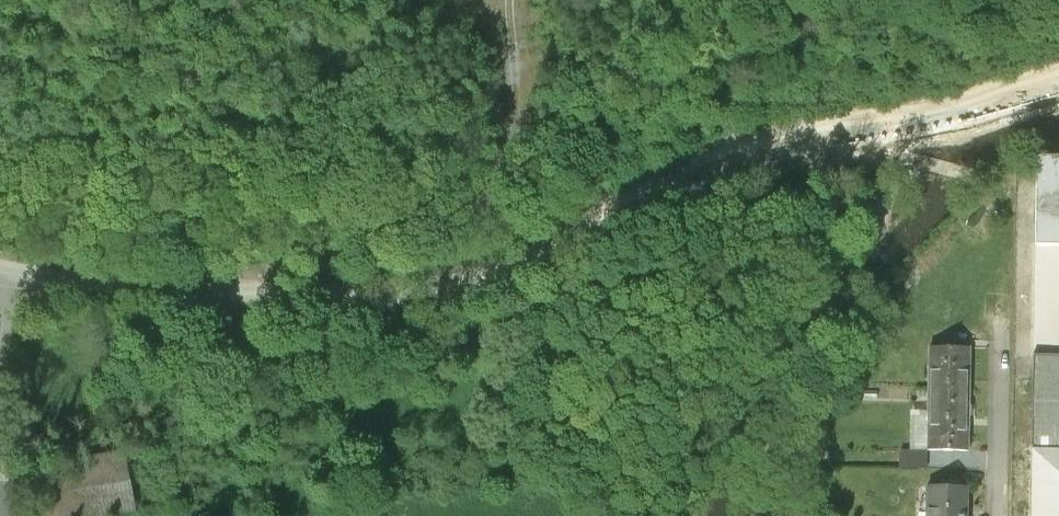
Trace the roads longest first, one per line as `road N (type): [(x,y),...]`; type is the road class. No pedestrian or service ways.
road 1 (tertiary): [(0,273),(129,290),(367,298),(491,272),(739,157),(1058,69)]
road 2 (track): [(510,38),(514,151),(488,196),(423,232),(254,274),(242,297)]

